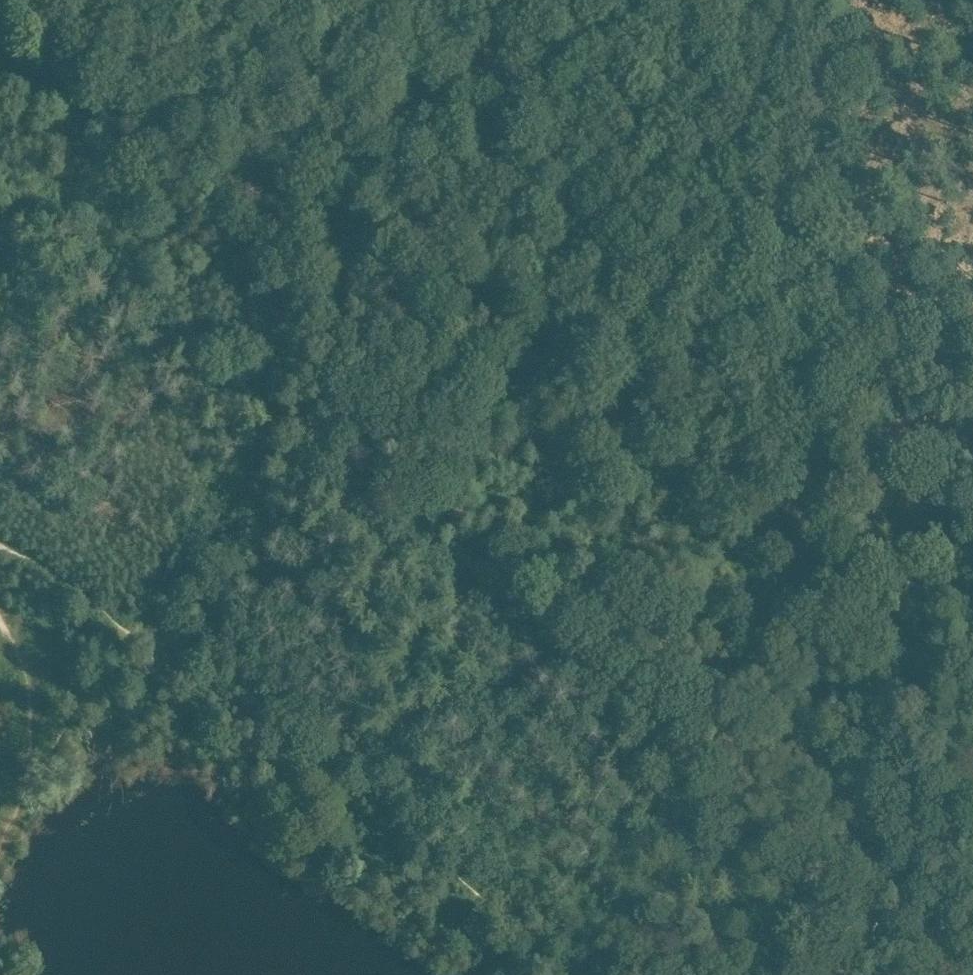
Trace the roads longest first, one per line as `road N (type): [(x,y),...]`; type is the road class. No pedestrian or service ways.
road 1 (track): [(842,0),(937,583)]

